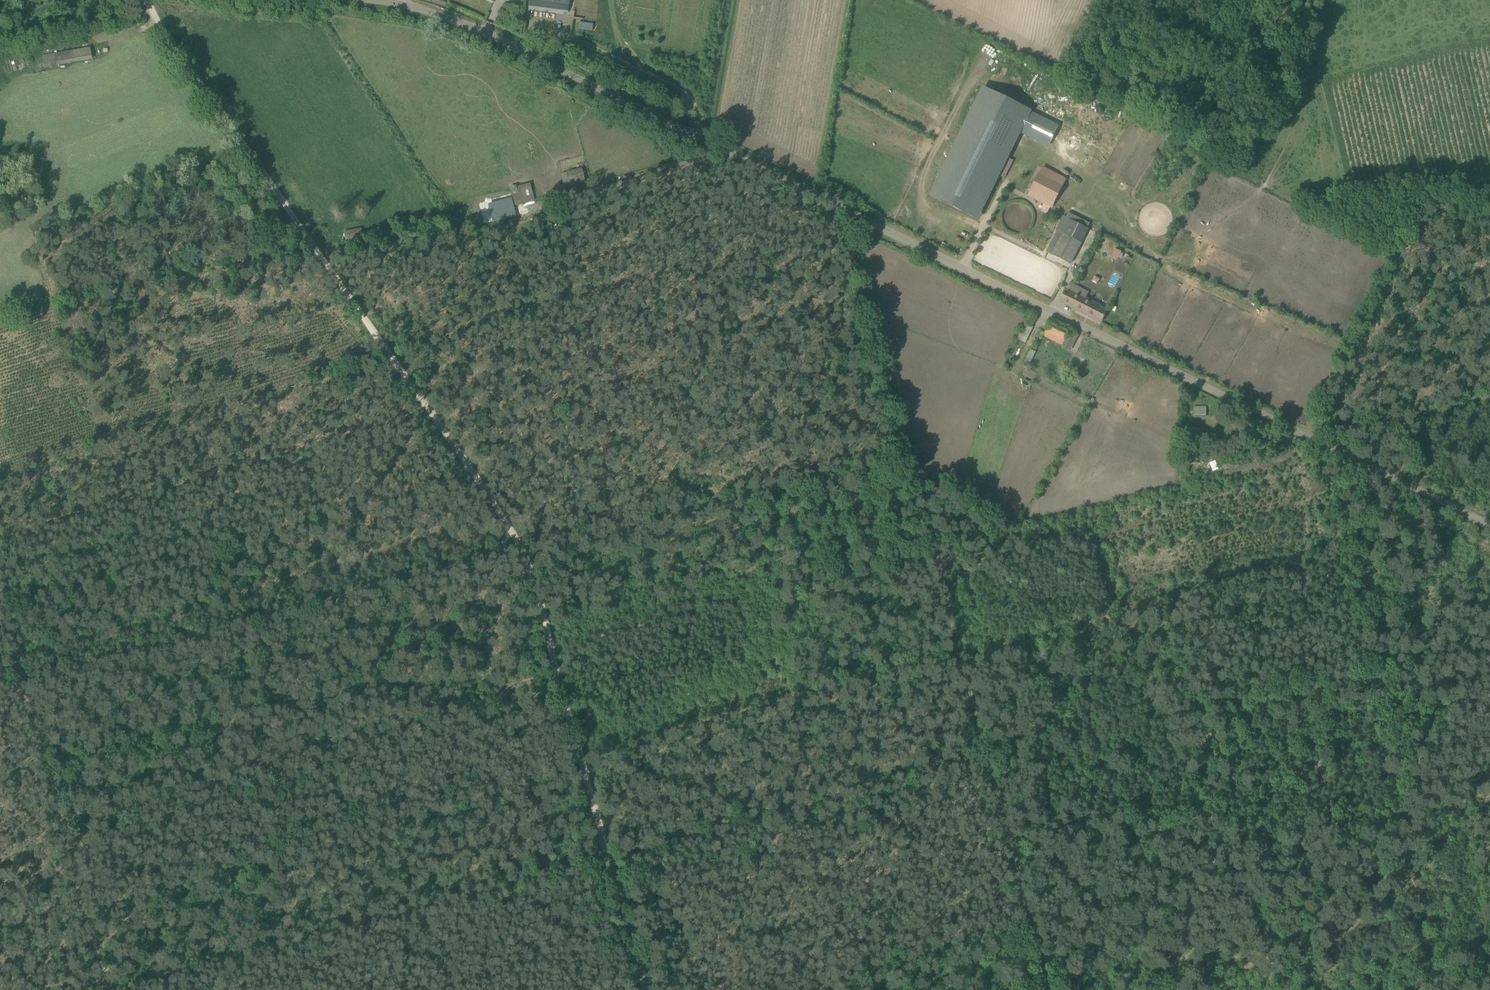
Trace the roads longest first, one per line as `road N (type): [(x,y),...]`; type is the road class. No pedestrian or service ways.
road 1 (unclassified): [(1489,531),(454,27),(389,5),(338,0)]
road 2 (track): [(606,855),(581,738),(518,542),(146,0)]
road 3 (track): [(985,746),(848,215)]
road 4 (track): [(108,986),(305,941),(606,855)]
road 5 (track): [(0,679),(24,708),(110,989)]
road 6 (track): [(1308,439),(1489,391)]
road 7 (track): [(647,989),(606,855)]
road 8 (track): [(1051,989),(1018,857)]
road 9 (track): [(1489,957),(1374,989)]

